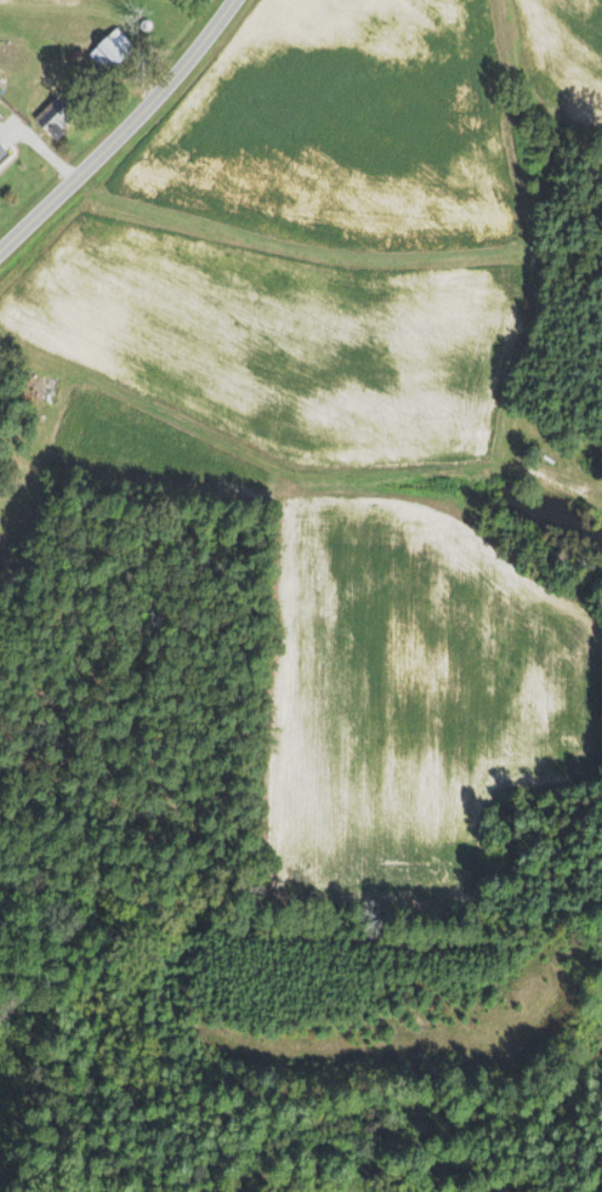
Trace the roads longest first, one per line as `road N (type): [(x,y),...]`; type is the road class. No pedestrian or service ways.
road 1 (residential): [(0,248),(175,72),(227,0)]

